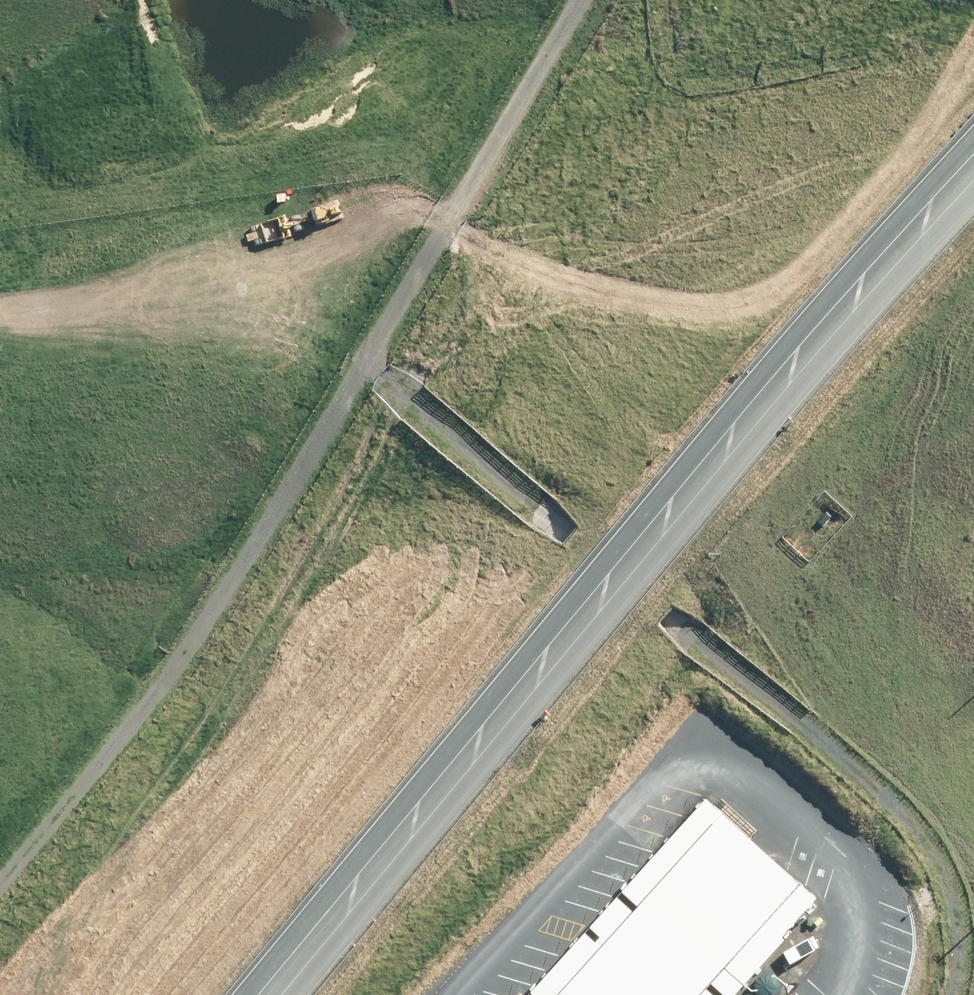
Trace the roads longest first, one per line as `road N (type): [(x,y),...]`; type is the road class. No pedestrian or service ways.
road 1 (trunk): [(181,994),(538,567),(973,86)]
road 2 (unclassified): [(249,994),(973,158)]
road 3 (track): [(0,483),(153,371),(228,333),(308,319),(363,349),(576,0)]
road 4 (trunk): [(698,459),(261,994)]
road 5 (trunk): [(698,459),(510,739),(299,994)]
road 6 (track): [(363,349),(756,675)]
road 7 (trunk): [(973,166),(698,459)]
road 8 (track): [(947,994),(956,944),(941,871),(905,806),(873,768),(756,675)]

